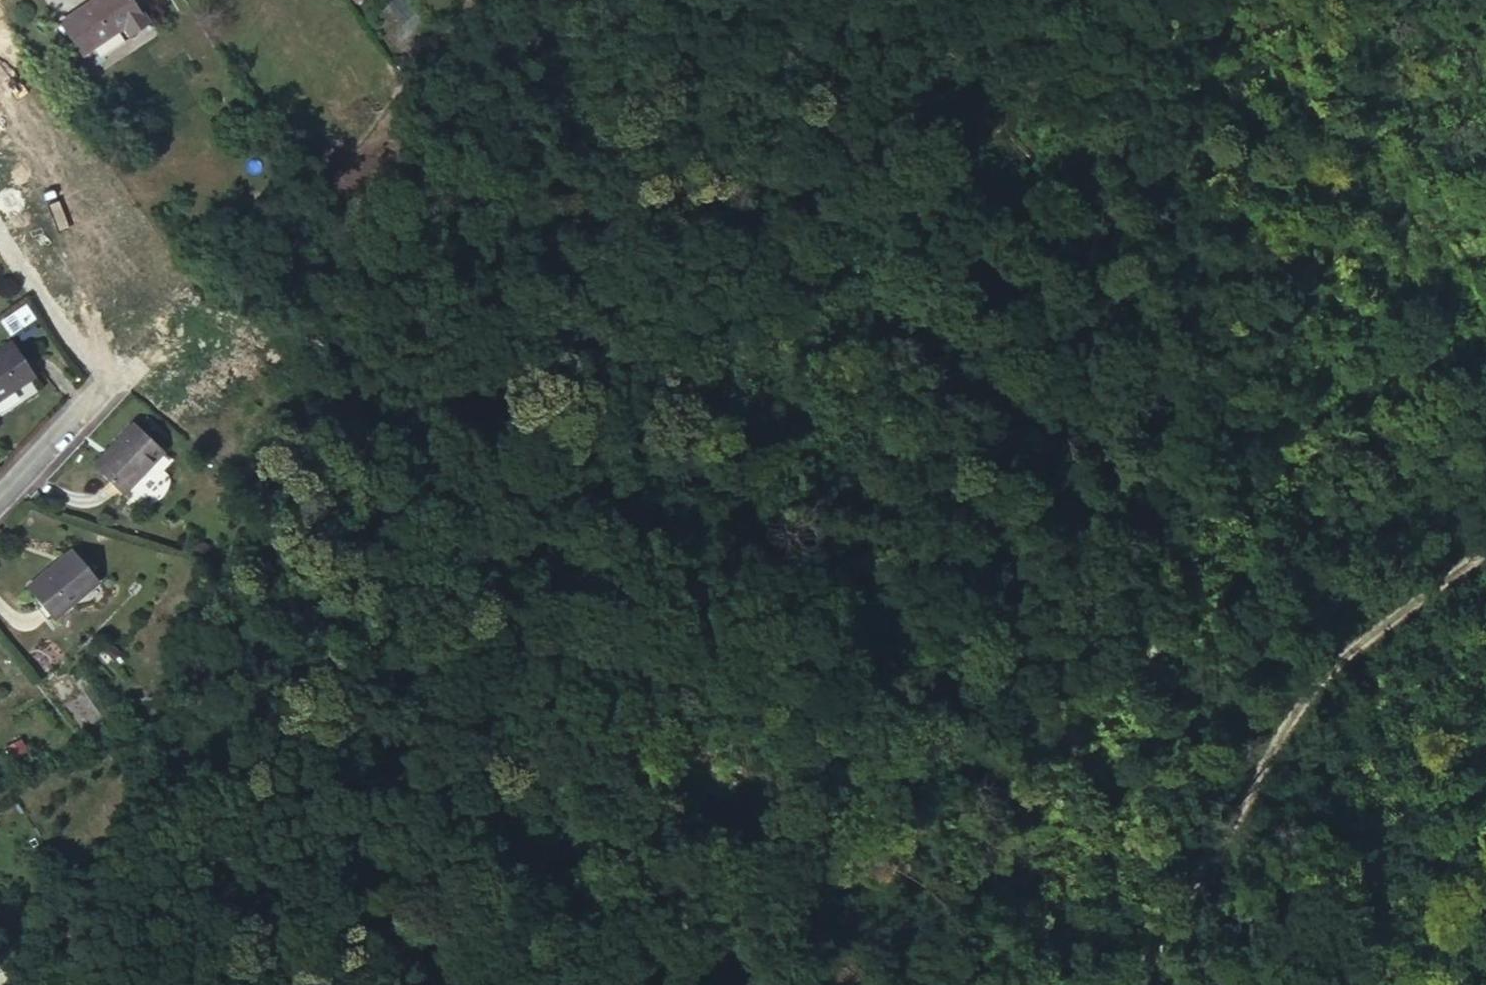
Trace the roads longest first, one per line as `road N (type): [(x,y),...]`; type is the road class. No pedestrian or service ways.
road 1 (track): [(1146,984),(1217,819),(1349,618),(1431,591),(1485,547)]
road 2 (residential): [(106,387),(0,500)]

